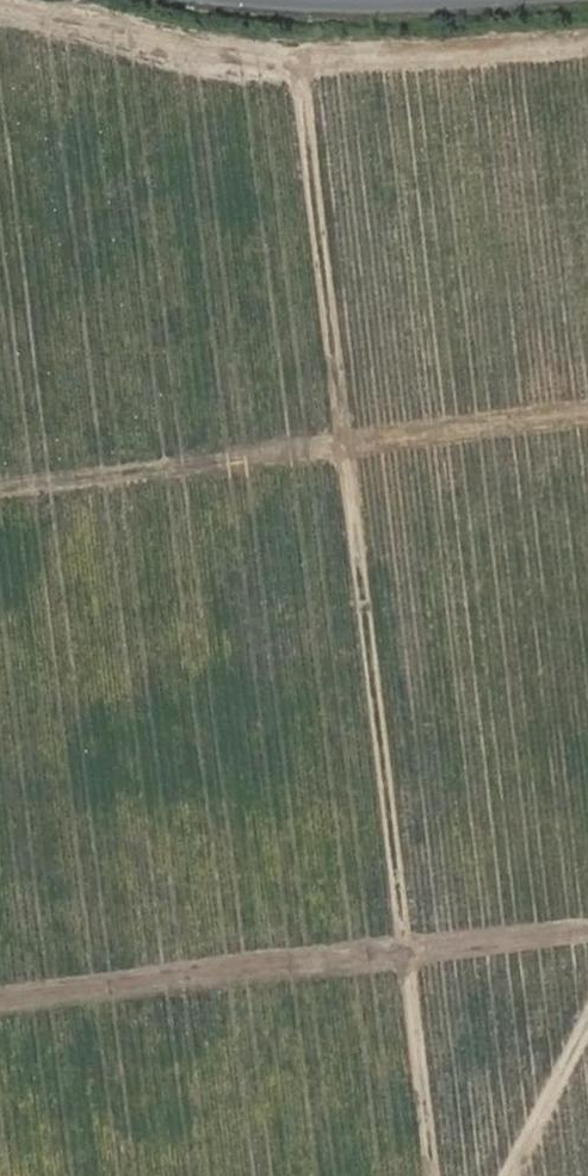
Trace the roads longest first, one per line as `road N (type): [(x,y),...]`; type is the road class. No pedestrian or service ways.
road 1 (track): [(292,63),(434,1175)]
road 2 (track): [(587,43),(292,63),(0,7)]
road 3 (track): [(587,1022),(511,1175)]

